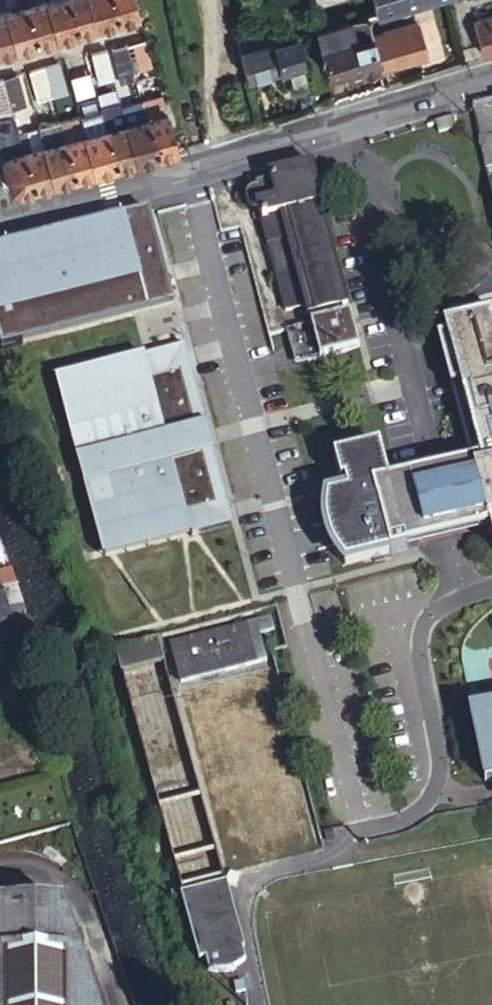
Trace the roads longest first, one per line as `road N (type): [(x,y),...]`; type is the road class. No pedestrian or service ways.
road 1 (residential): [(17,218),(491,80)]
road 2 (residential): [(137,24),(0,61)]

